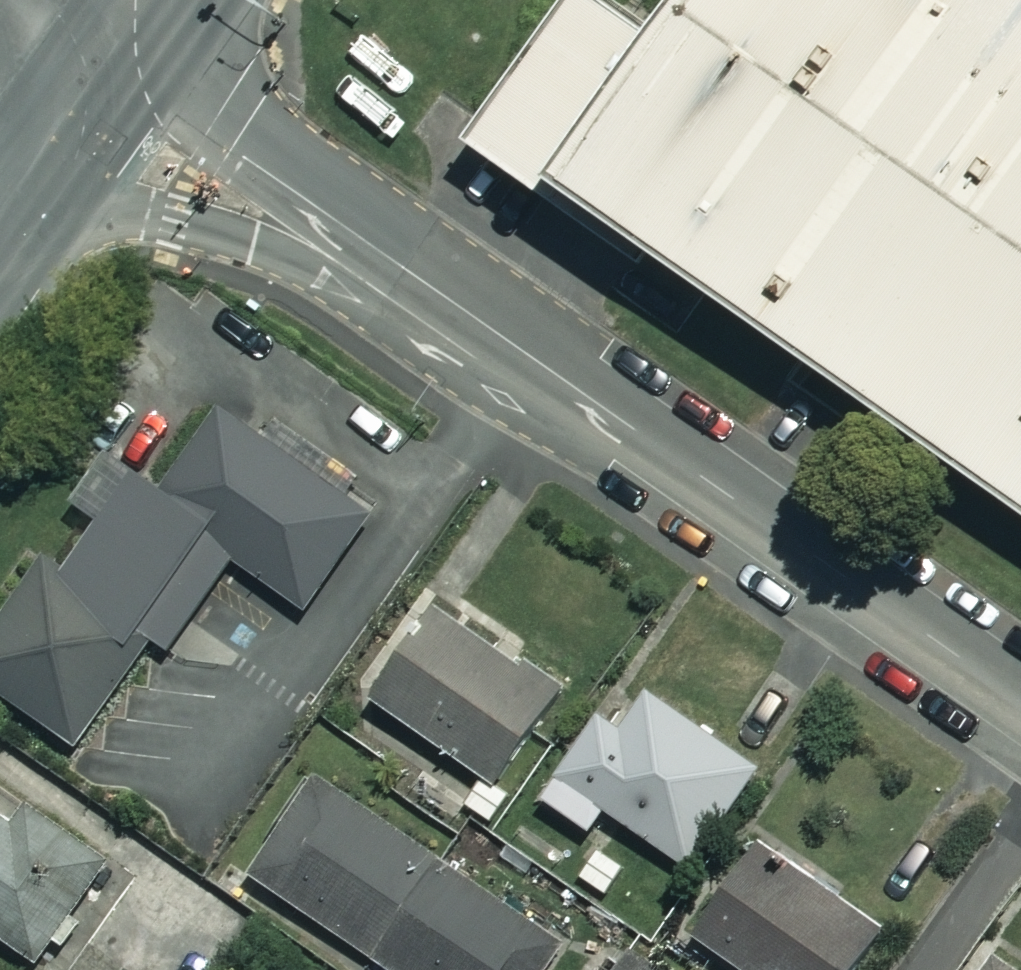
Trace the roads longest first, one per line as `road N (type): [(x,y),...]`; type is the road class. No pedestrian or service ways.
road 1 (residential): [(639,435),(481,370),(268,252),(196,229),(83,217),(0,248)]
road 2 (residential): [(102,60),(639,435)]
road 3 (residential): [(639,435),(1020,699)]
road 4 (secondary): [(102,60),(0,197)]
road 5 (residential): [(925,969),(1020,832)]

